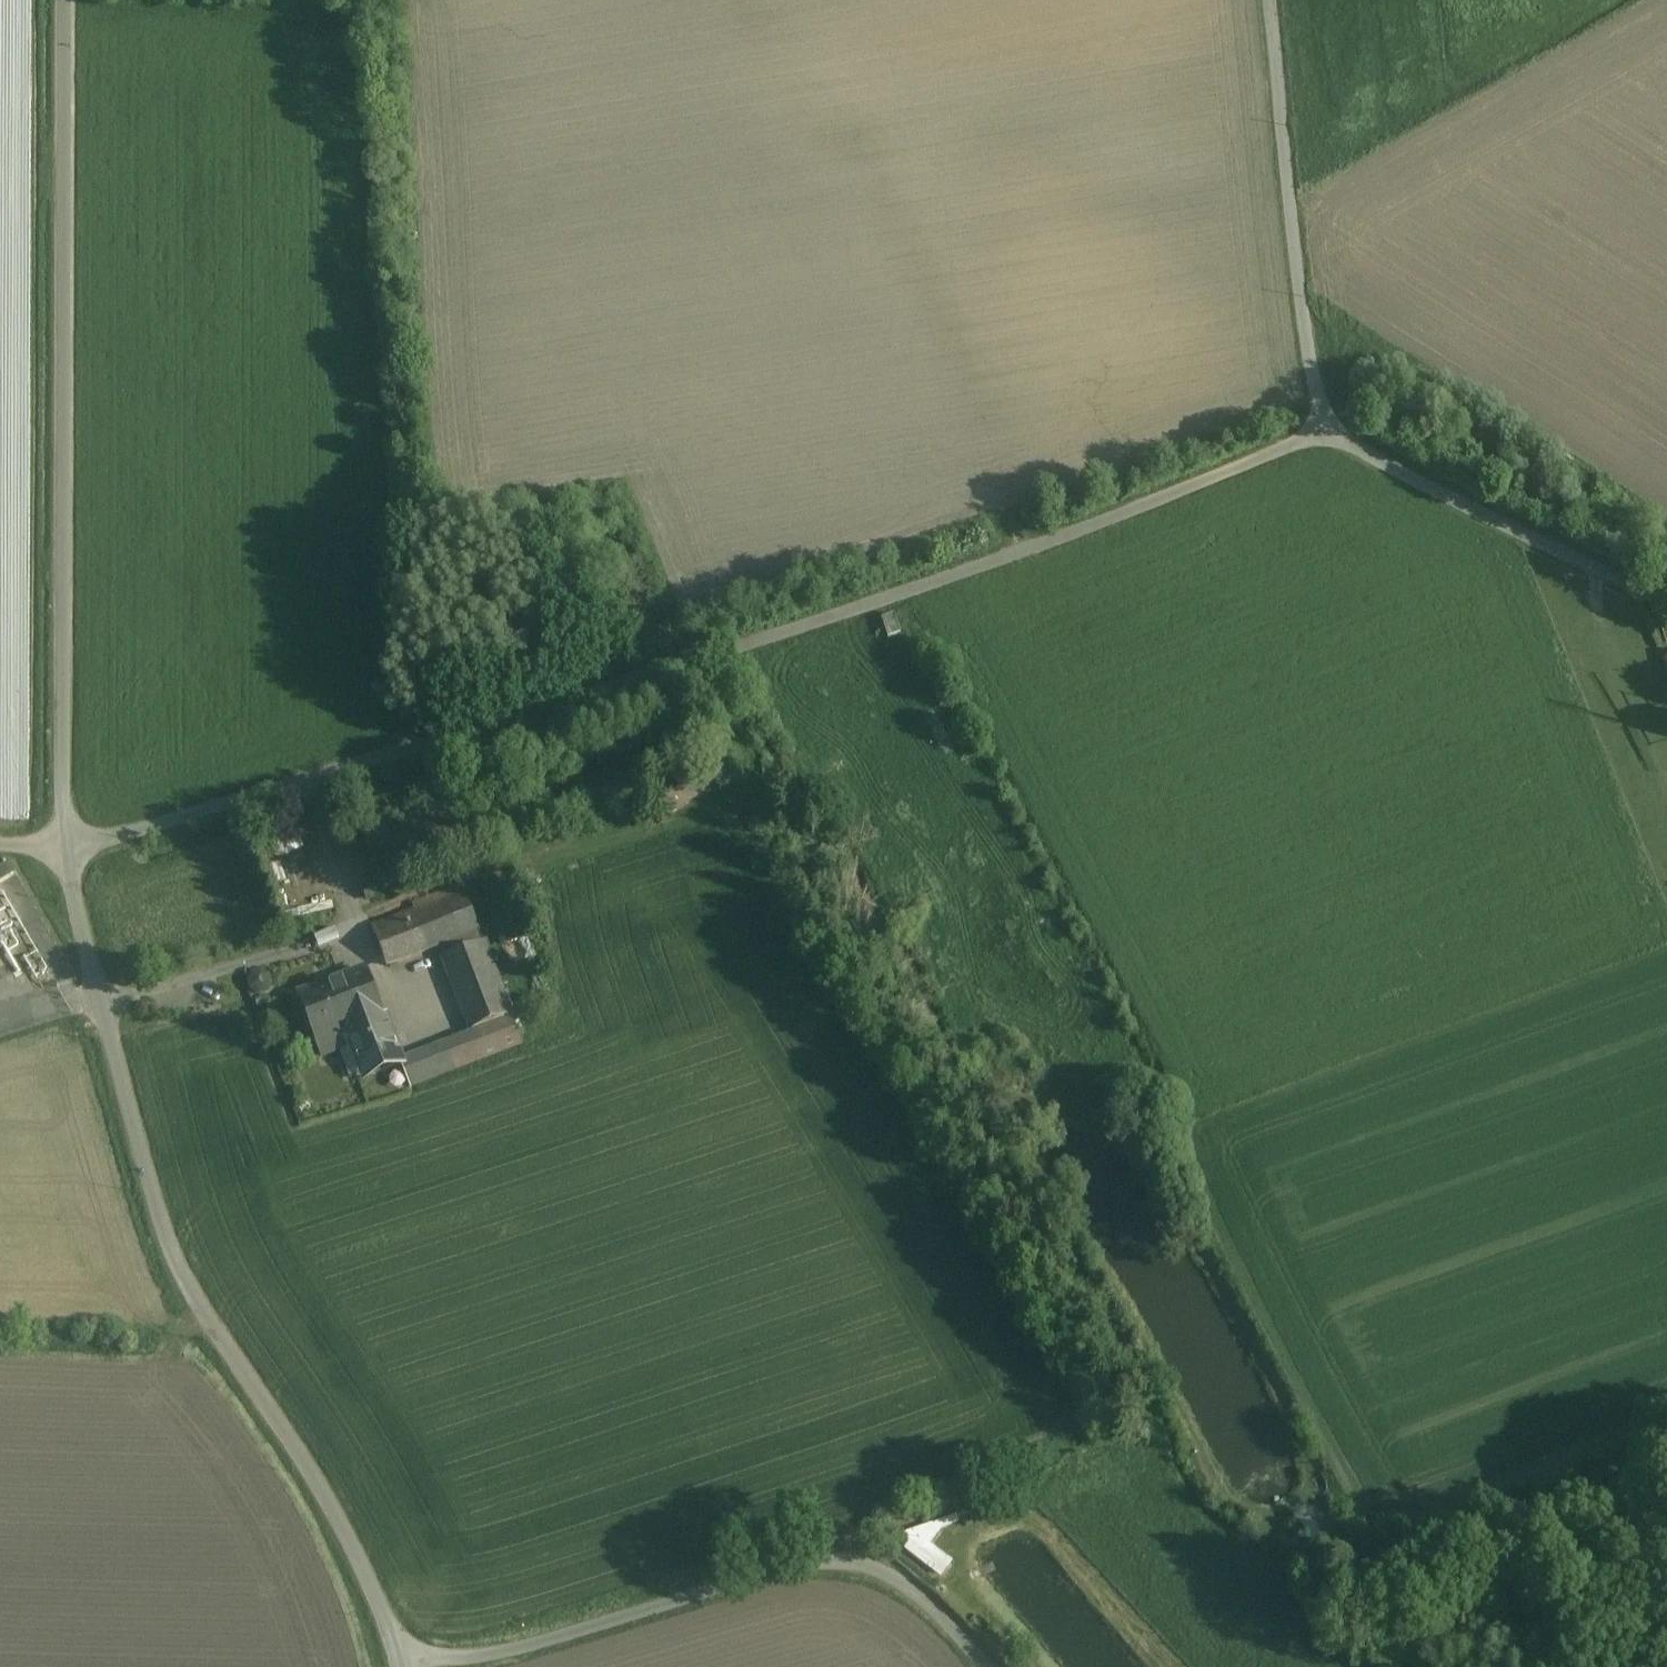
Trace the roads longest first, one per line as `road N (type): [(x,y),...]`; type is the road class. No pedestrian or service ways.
road 1 (unclassified): [(1332,434),(1011,560),(709,660),(69,849)]
road 2 (unclassified): [(69,849),(166,1236),(214,1326),(334,1507),(406,1666)]
road 3 (unclassified): [(66,0),(69,849)]
road 4 (unclassified): [(1332,434),(1313,398),(1304,341),(1272,0)]
road 5 (unclassified): [(1666,601),(1332,434)]
road 6 (track): [(1666,1436),(1604,1474),(1371,1563)]

